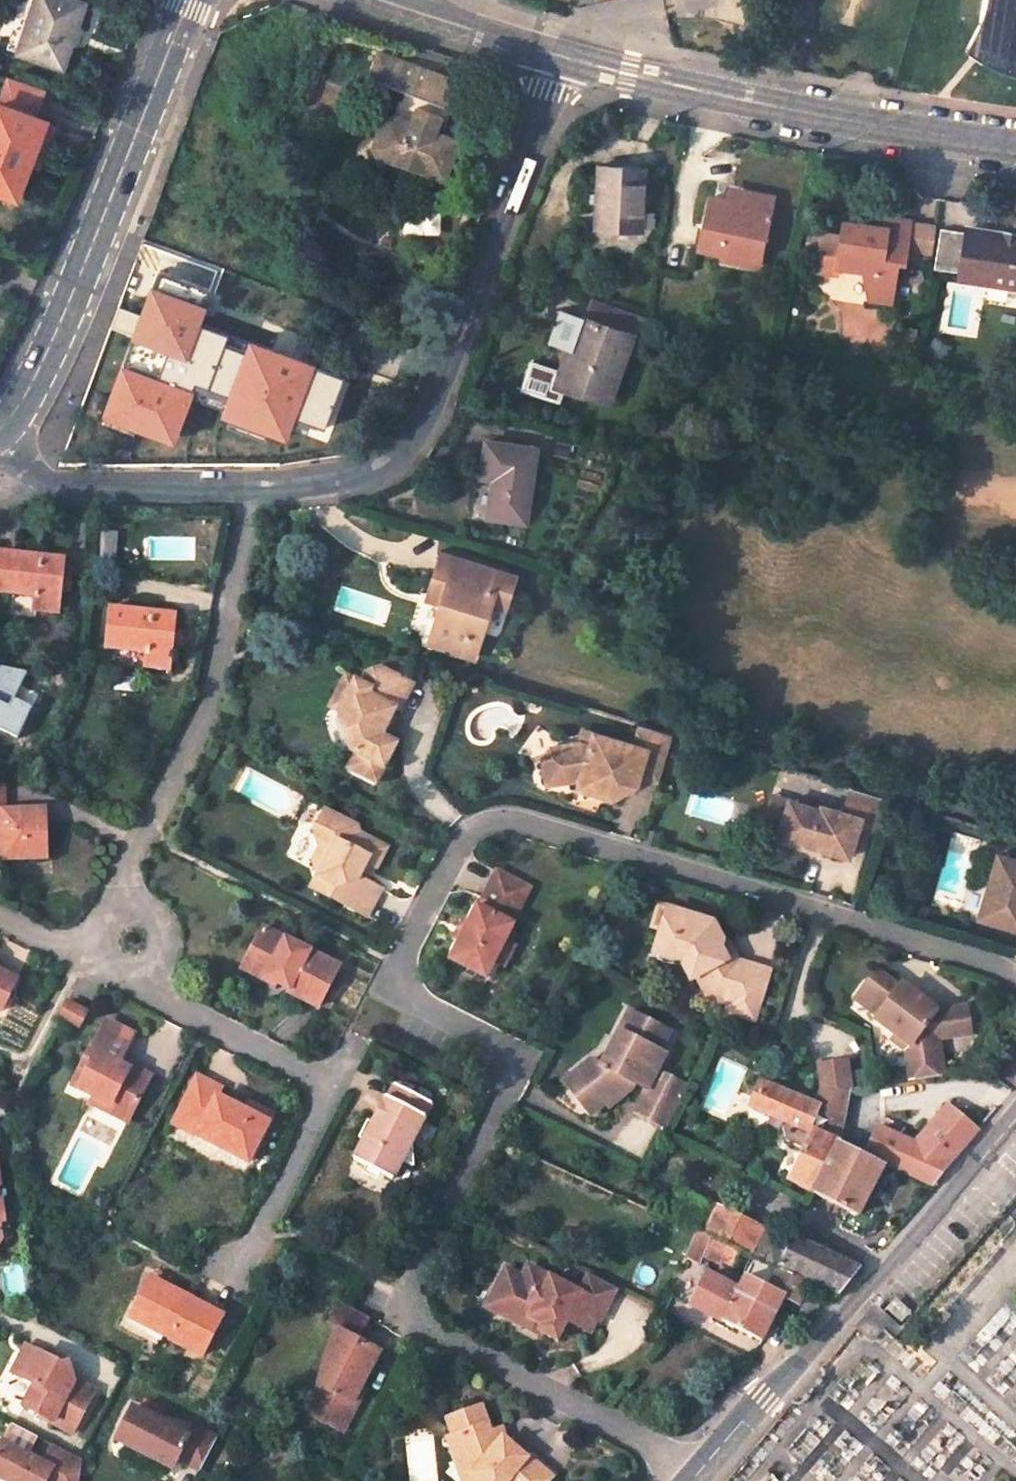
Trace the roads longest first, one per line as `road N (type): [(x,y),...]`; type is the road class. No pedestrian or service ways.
road 1 (residential): [(698,1470),(399,1312),(509,1079),(500,1045),(400,981),(467,832),(502,816),(984,961),(1015,983)]
road 2 (residential): [(252,485),(340,479),(404,446),(438,392),(565,58)]
road 3 (residential): [(252,485),(208,710),(146,834),(126,889),(127,940)]
road 4 (tertiary): [(698,1470),(889,1270),(1015,1120)]
road 5 (tertiary): [(0,430),(53,340),(189,0)]
road 6 (residential): [(127,940),(169,1001),(331,1086),(237,1274)]
road 7 (tertiary): [(565,58),(719,96),(1015,145)]
road 8 (residential): [(0,451),(55,480),(252,485)]
road 9 (tertiary): [(389,0),(565,58)]
road 10 (residential): [(0,915),(76,955),(127,940)]

